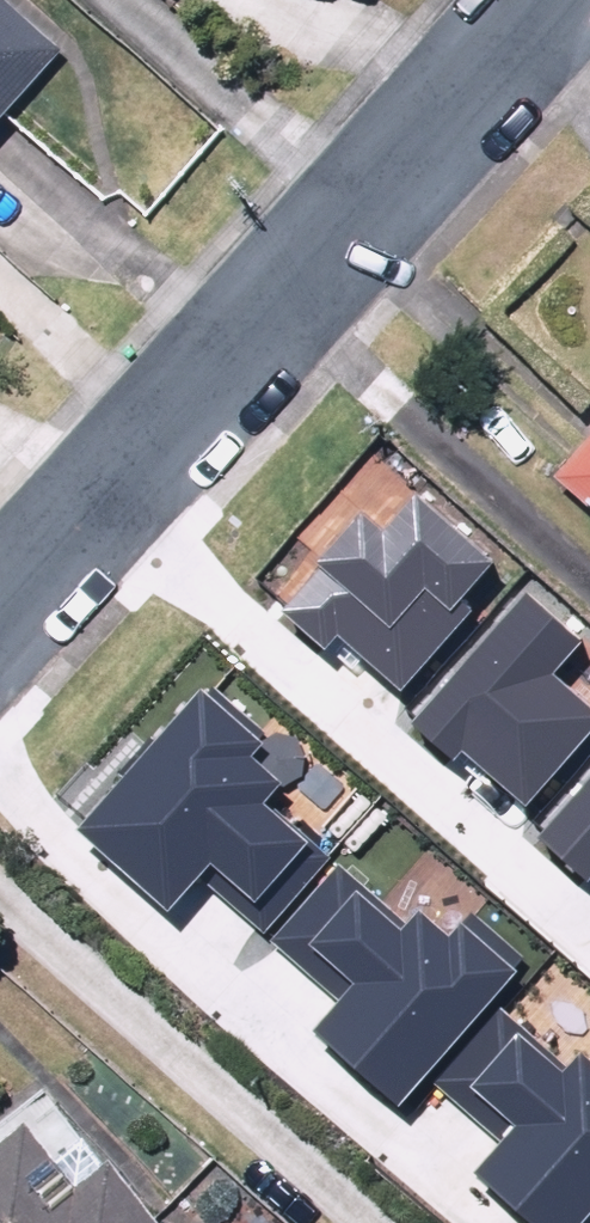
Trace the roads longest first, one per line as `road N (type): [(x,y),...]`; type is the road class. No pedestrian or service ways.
road 1 (residential): [(544,0),(0,599)]

